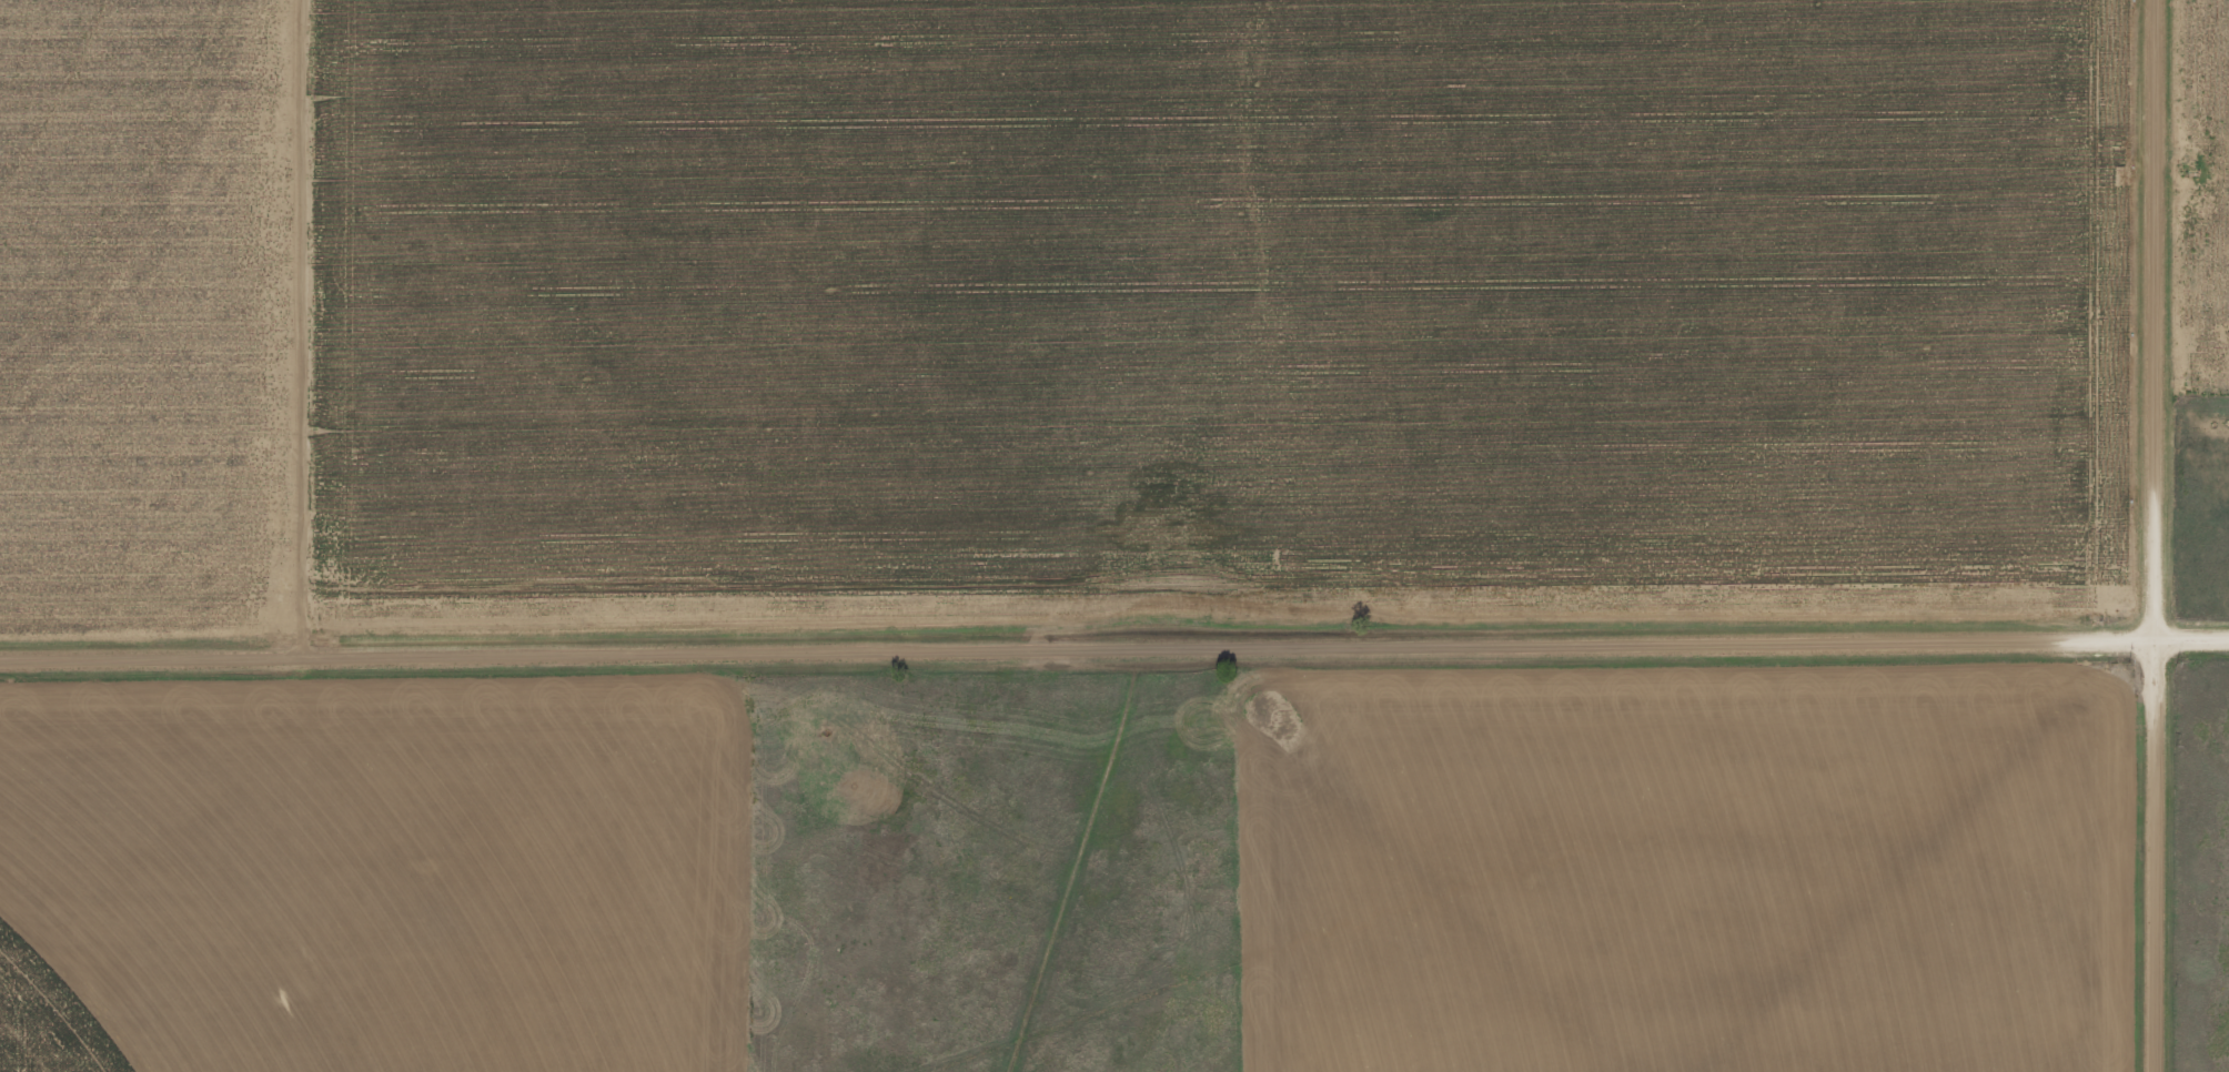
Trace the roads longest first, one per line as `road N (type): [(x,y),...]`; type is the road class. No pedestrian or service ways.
road 1 (residential): [(2228,632),(0,657)]
road 2 (residential): [(2152,1071),(2156,0)]

